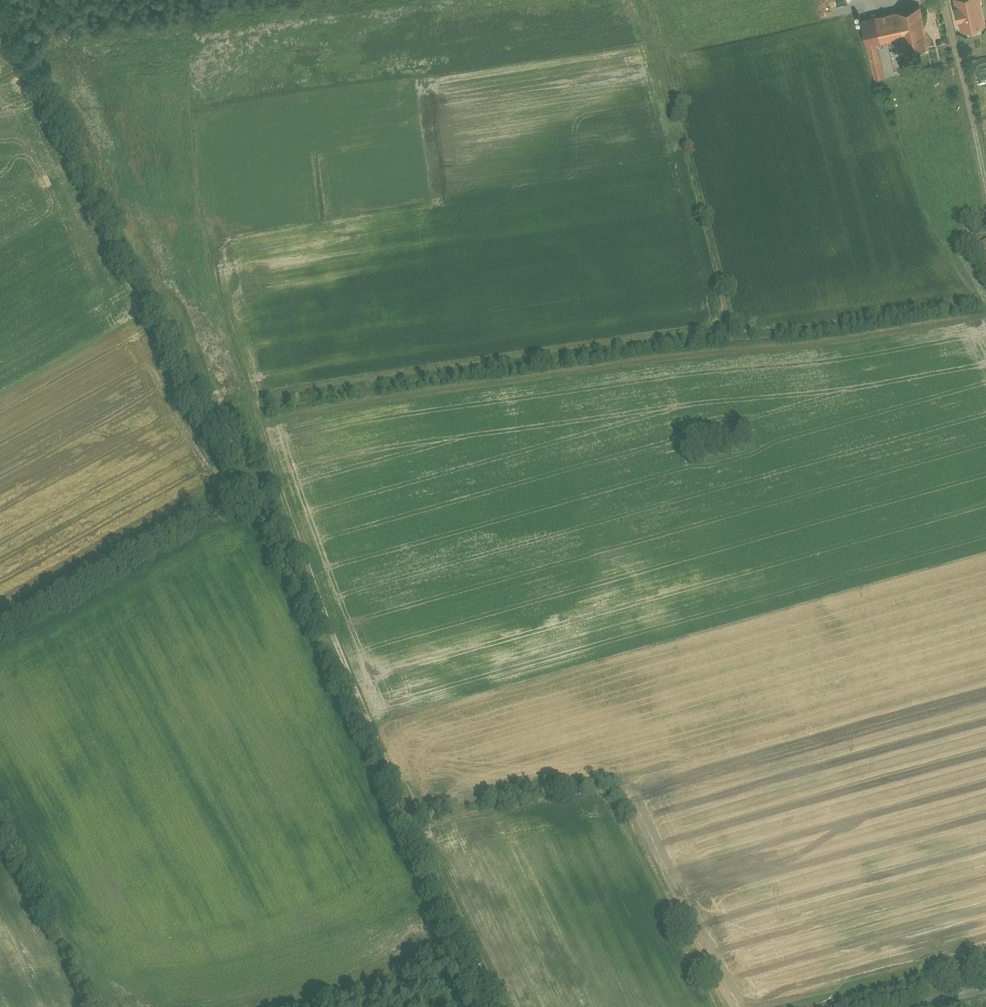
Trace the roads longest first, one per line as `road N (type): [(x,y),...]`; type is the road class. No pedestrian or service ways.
road 1 (track): [(502,1006),(343,656),(255,415)]
road 2 (track): [(942,1),(985,180)]

